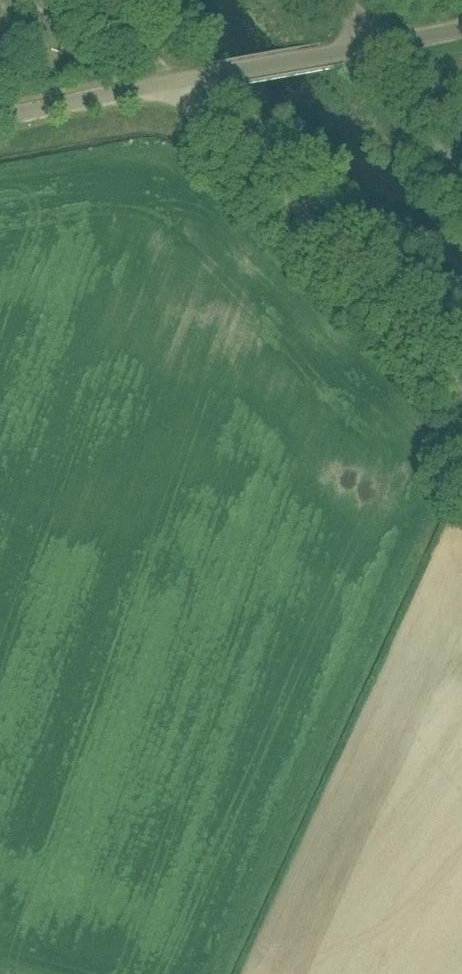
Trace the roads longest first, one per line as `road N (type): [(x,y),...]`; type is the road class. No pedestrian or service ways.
road 1 (unclassified): [(461,397),(180,86)]
road 2 (unclassified): [(180,86),(0,120)]
road 3 (unclassified): [(358,51),(369,80),(461,178)]
road 4 (unclassified): [(329,57),(180,86)]

